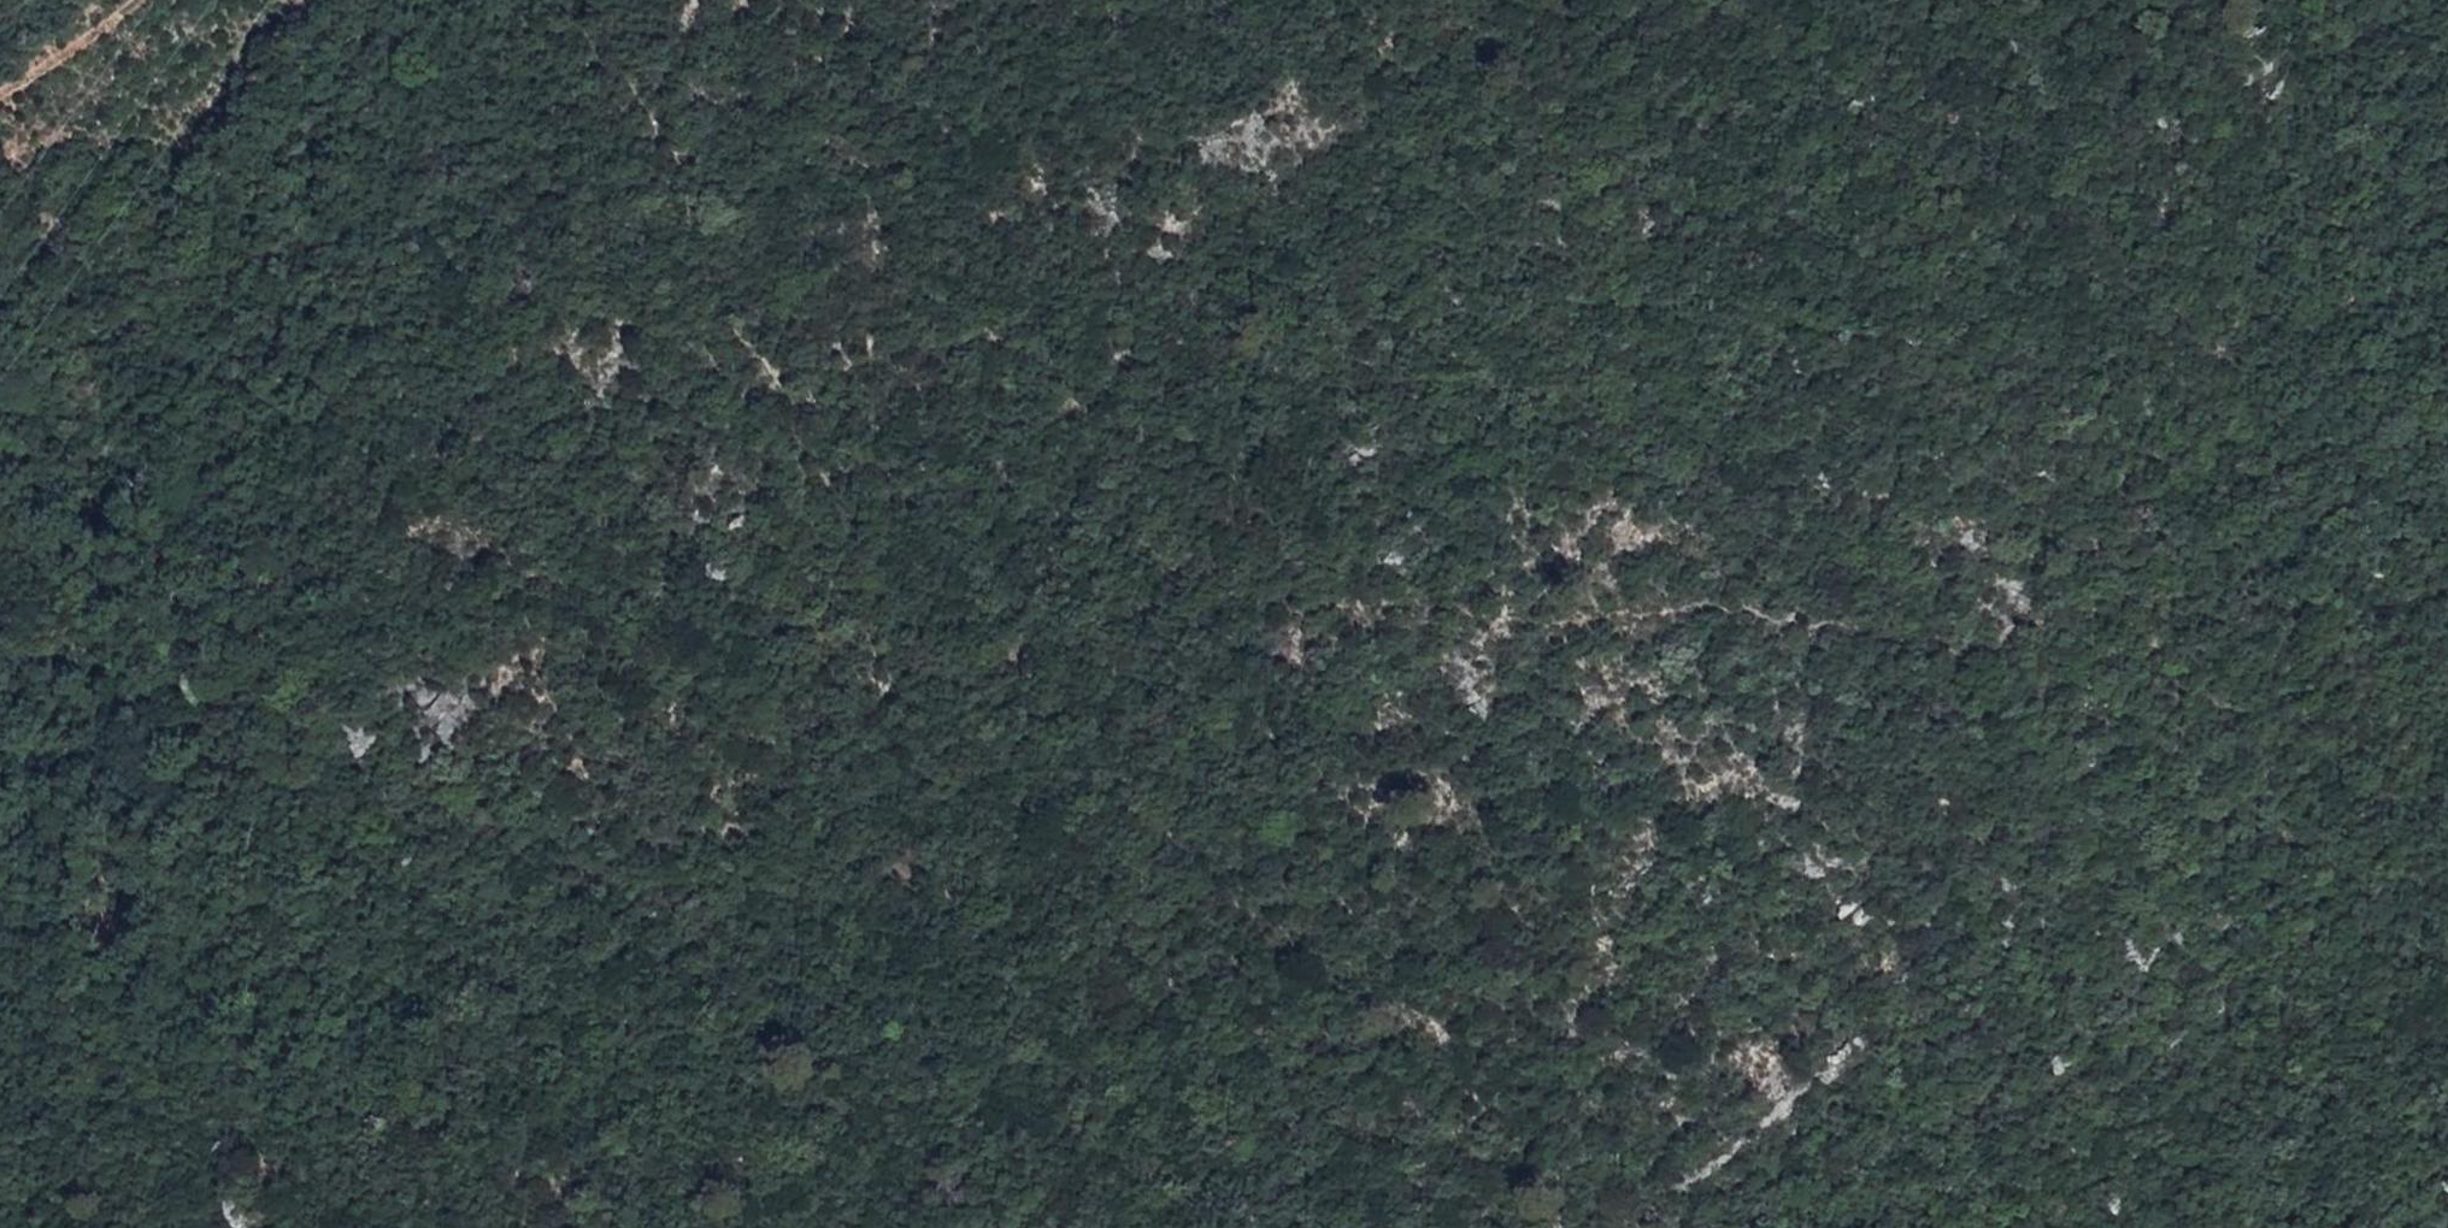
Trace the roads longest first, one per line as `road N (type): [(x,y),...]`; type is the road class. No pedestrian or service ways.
road 1 (track): [(146,0),(0,93)]

